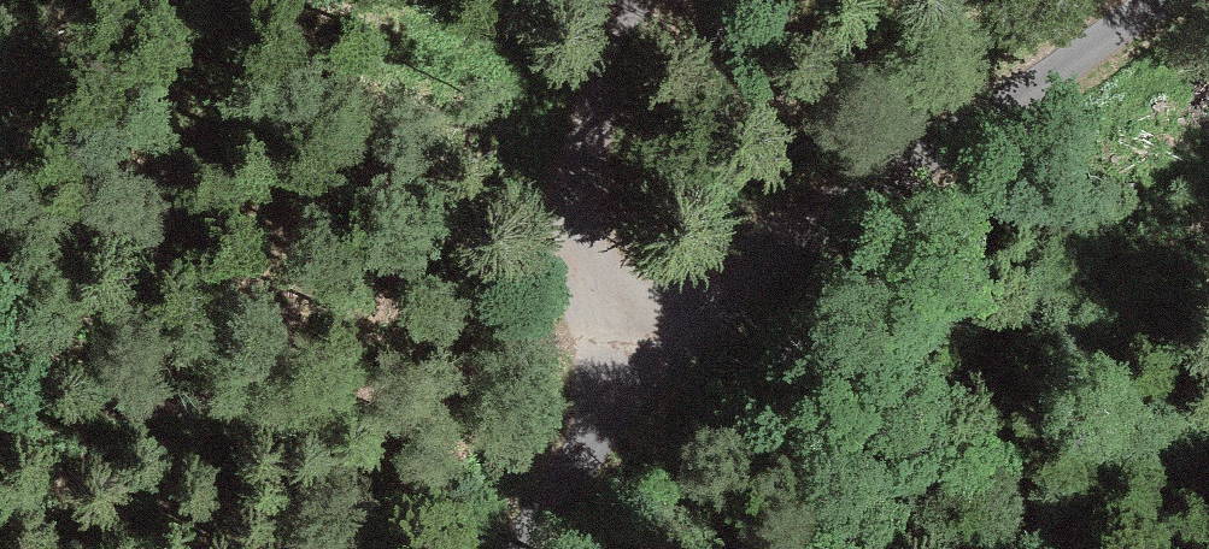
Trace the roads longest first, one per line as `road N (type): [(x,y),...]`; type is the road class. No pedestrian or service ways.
road 1 (unclassified): [(1173,0),(707,317),(521,548)]
road 2 (track): [(646,0),(592,147),(578,213),(593,292),(637,395)]

